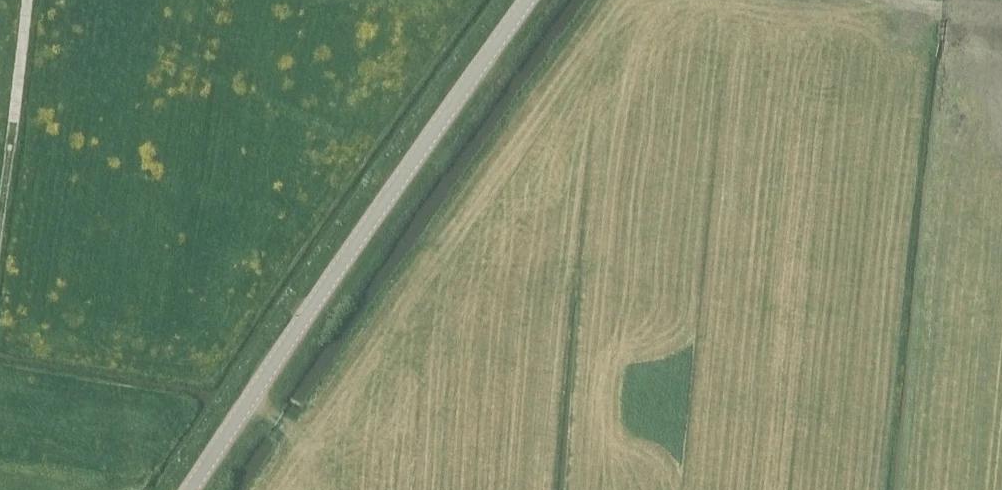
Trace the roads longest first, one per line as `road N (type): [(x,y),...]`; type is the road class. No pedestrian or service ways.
road 1 (tertiary): [(191,489),(527,0)]
road 2 (track): [(0,396),(97,421),(129,489)]
road 3 (track): [(26,0),(13,123)]

